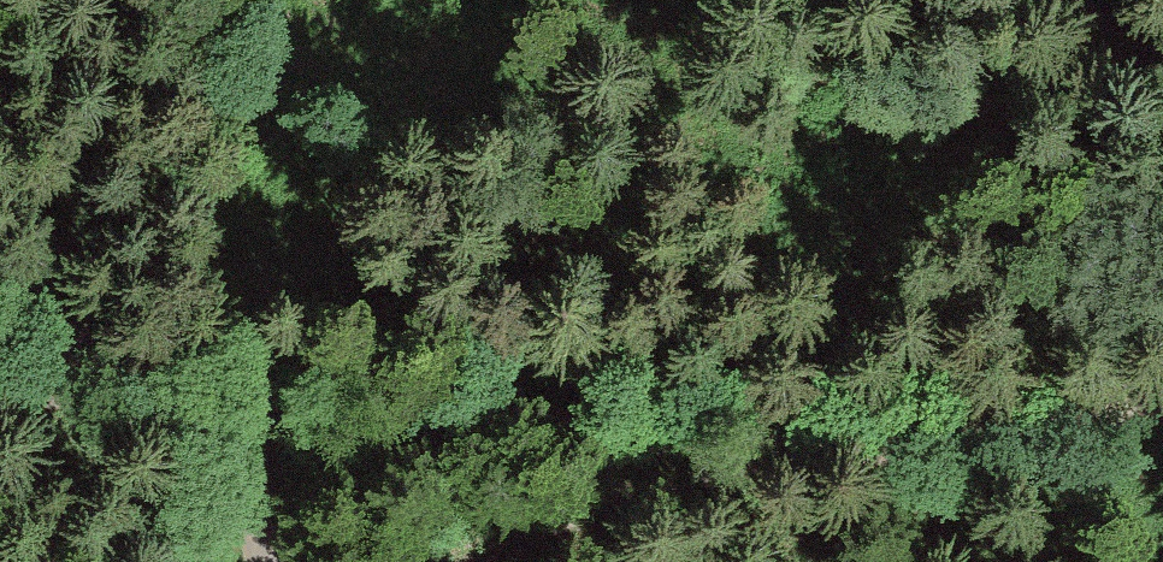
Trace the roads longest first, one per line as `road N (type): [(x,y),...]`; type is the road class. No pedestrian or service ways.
road 1 (track): [(0,391),(627,420),(813,454),(1105,427),(1162,409)]
road 2 (track): [(813,454),(493,537),(438,561)]

